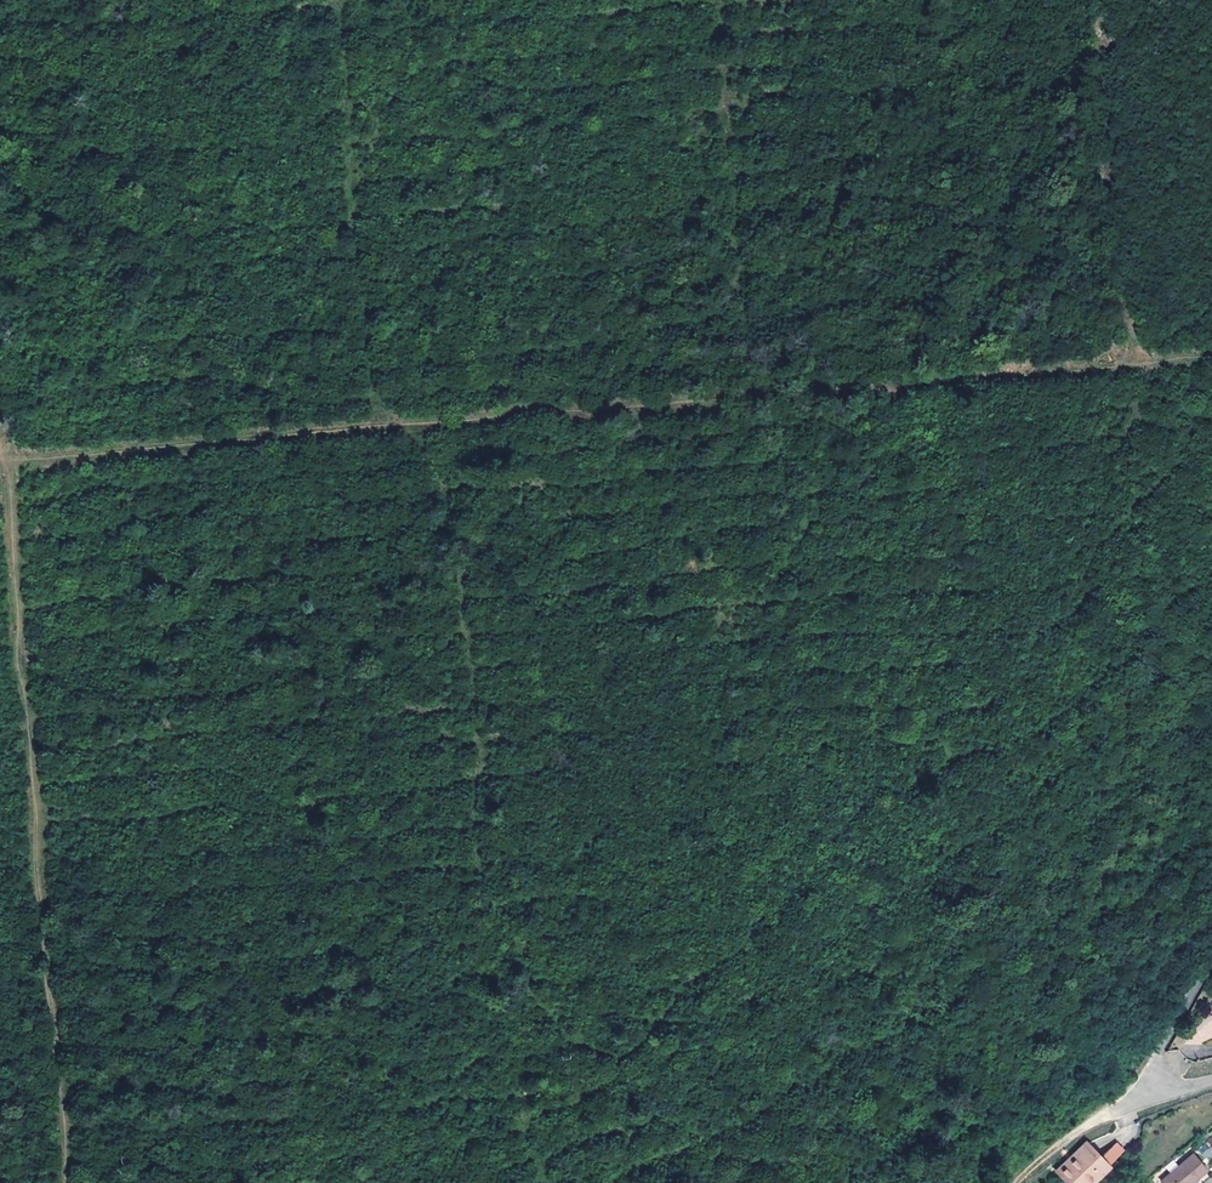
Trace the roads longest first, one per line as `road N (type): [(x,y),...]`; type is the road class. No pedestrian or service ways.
road 1 (track): [(1121,363),(1074,471),(930,722),(598,1050),(519,1115),(440,1134),(378,1182)]
road 2 (track): [(11,460),(1127,363)]
road 3 (track): [(338,0),(374,396),(390,427),(432,471),(456,577),(486,891),(551,1015),(598,1050)]
road 4 (track): [(110,451),(180,1182)]
road 5 (track): [(11,460),(18,659),(66,1182)]
road 6 (track): [(722,0),(754,395)]
road 7 (track): [(1127,363),(1095,0)]
road 8 (residential): [(1158,1100),(1155,1072),(1211,942)]
road 9 (track): [(1211,519),(1194,523),(1074,471)]

